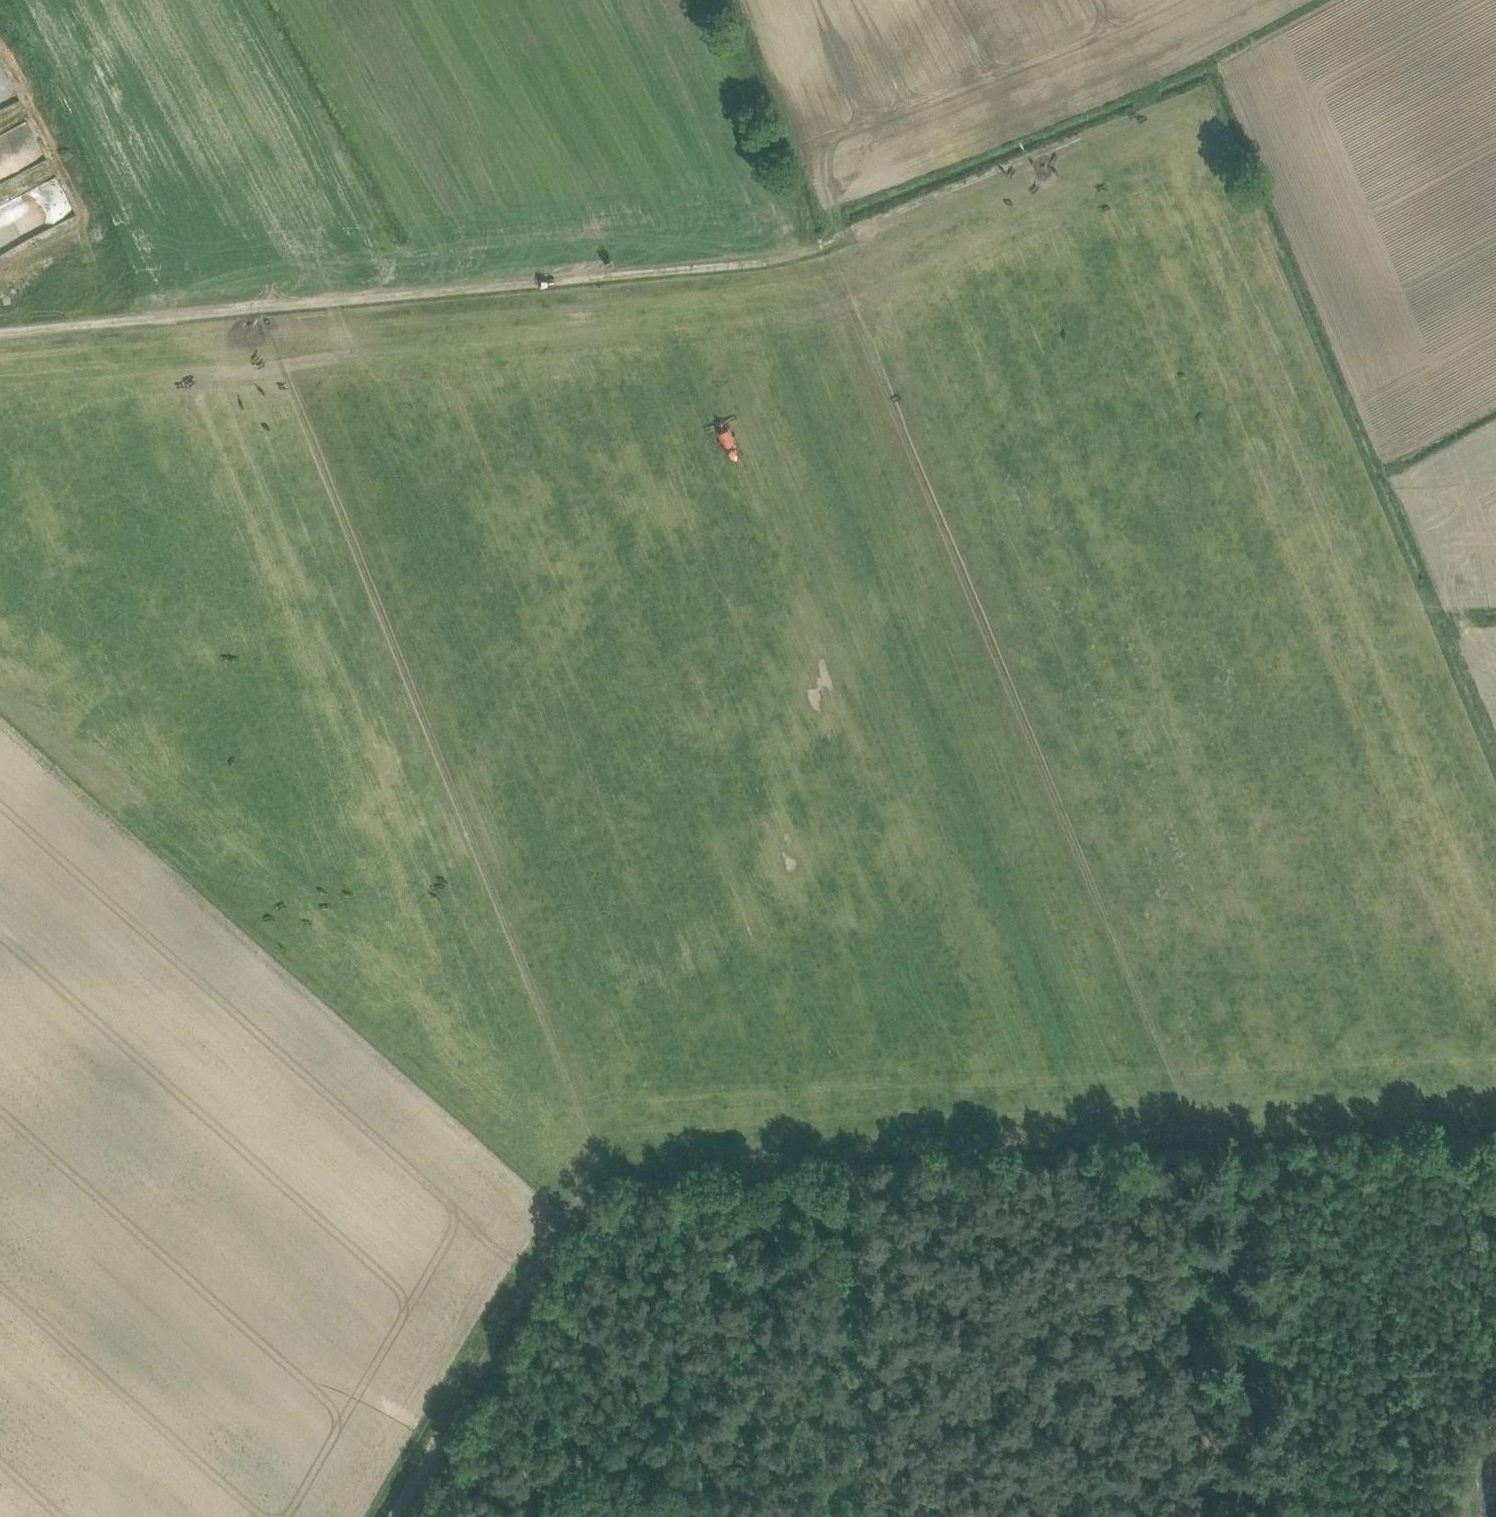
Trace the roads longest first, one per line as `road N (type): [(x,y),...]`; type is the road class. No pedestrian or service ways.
road 1 (track): [(391,1516),(465,1385)]

